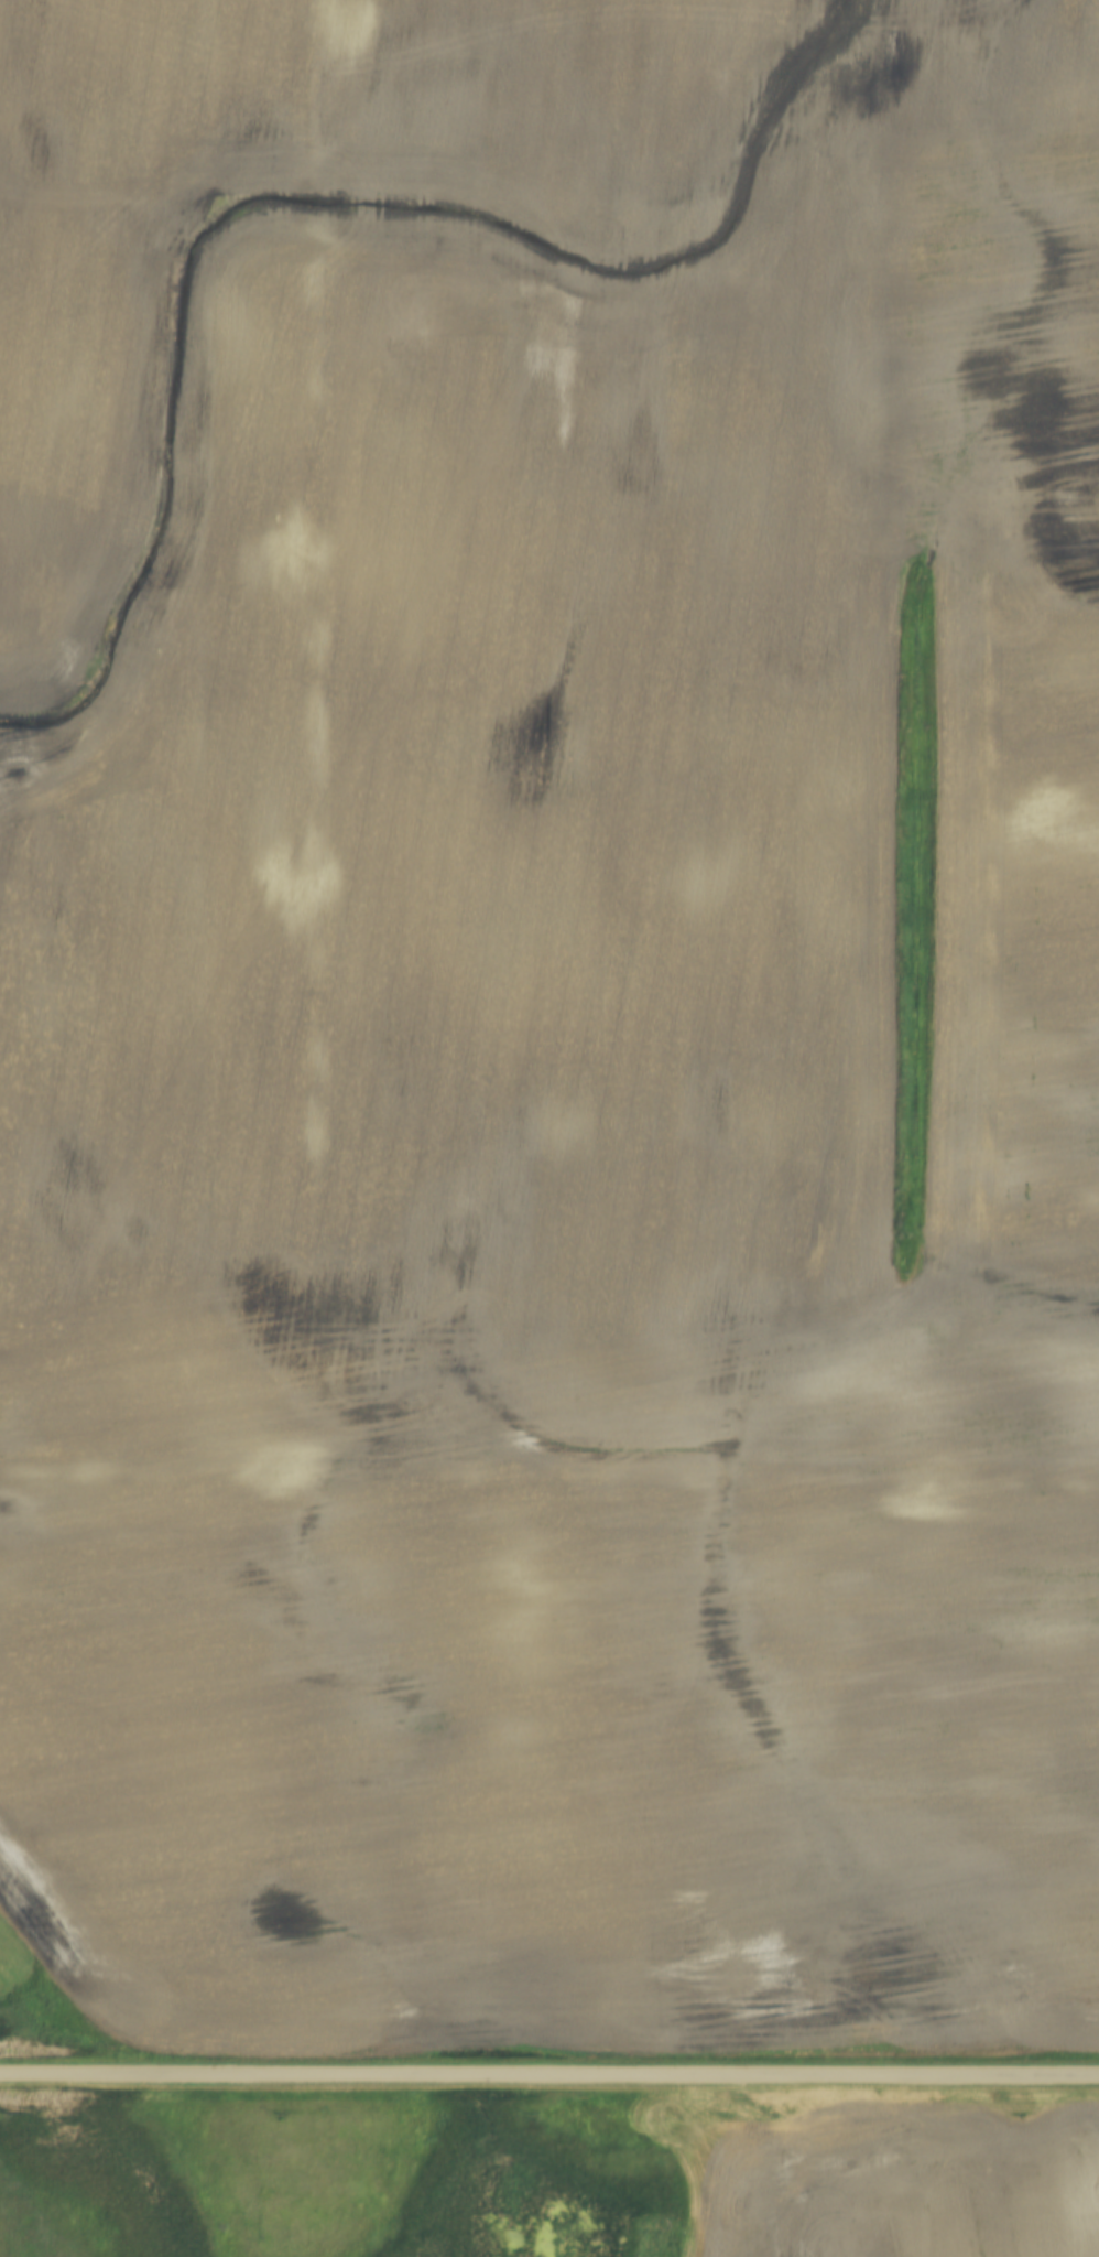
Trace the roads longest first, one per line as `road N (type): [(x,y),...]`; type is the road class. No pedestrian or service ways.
road 1 (residential): [(0,2074),(1098,2079)]

